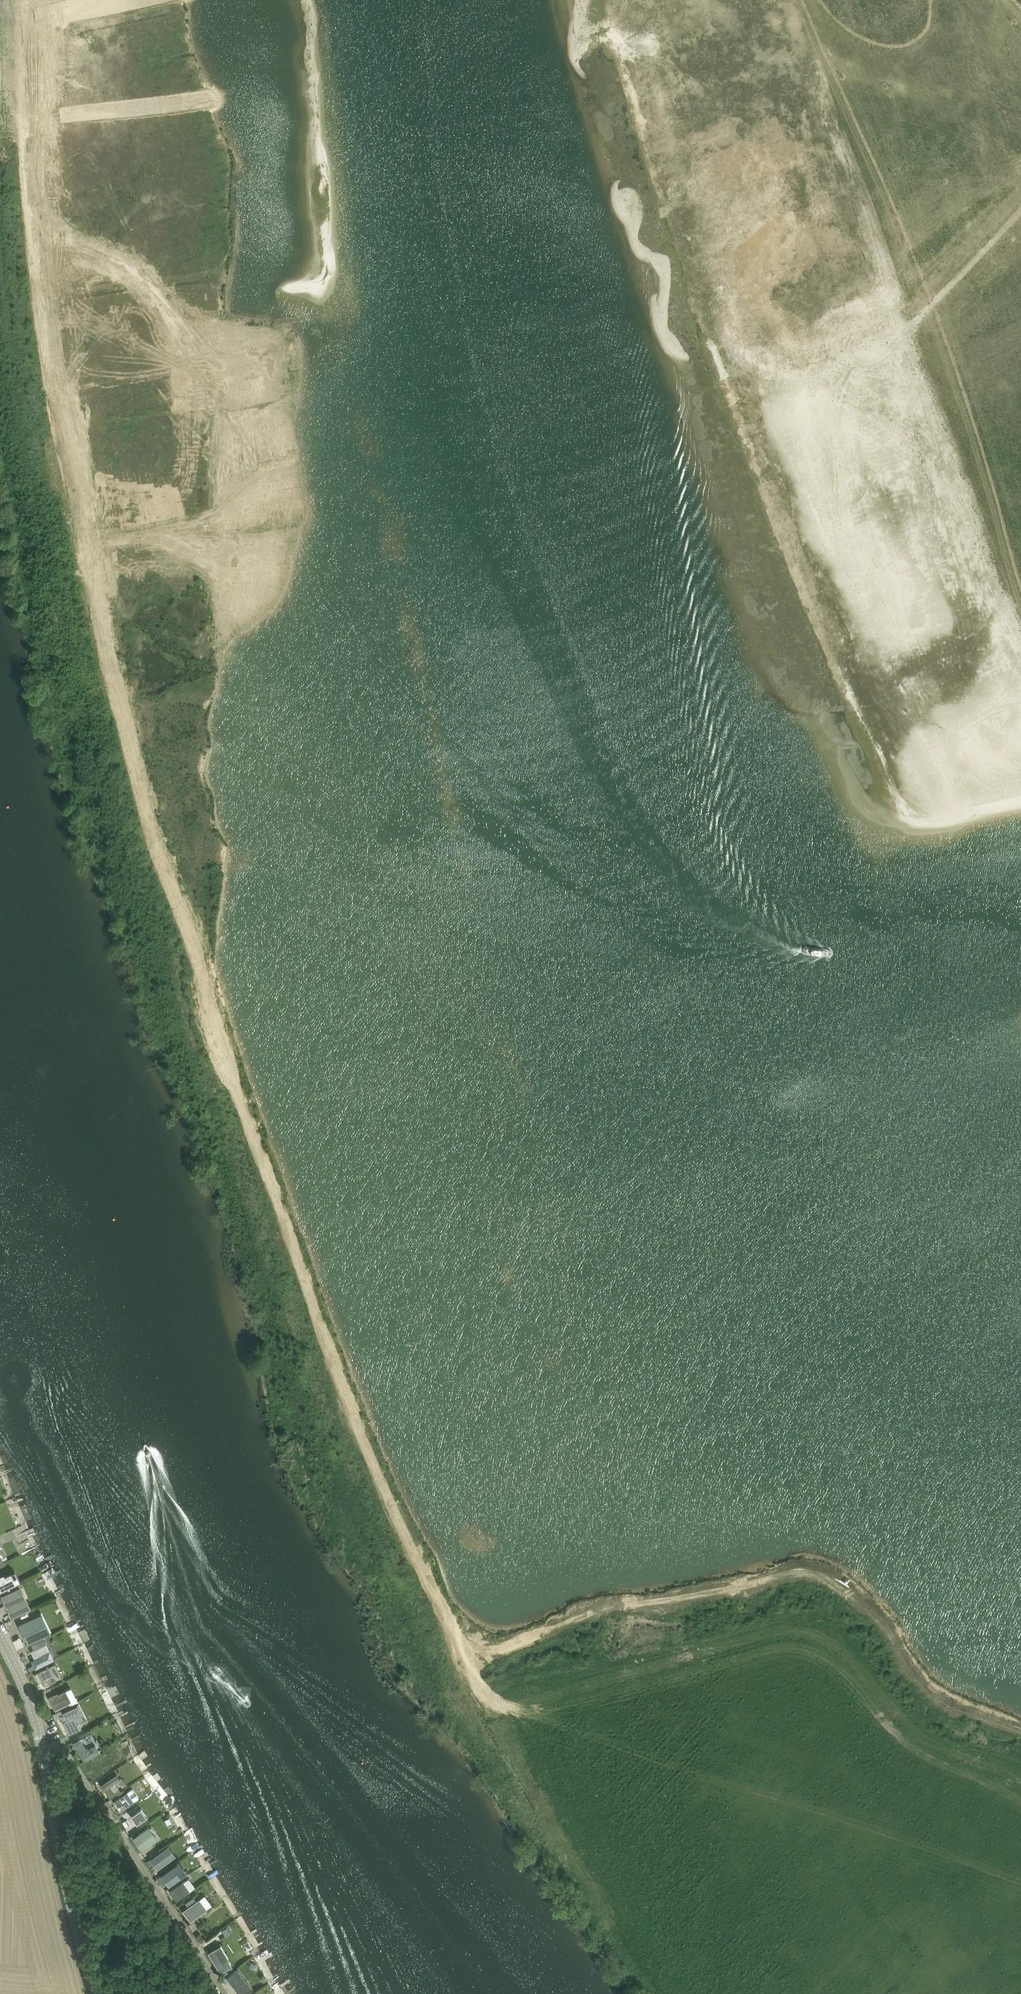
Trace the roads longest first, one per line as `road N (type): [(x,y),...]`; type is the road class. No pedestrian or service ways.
road 1 (track): [(1020,1724),(938,1692),(875,1609),(836,1581),(802,1571),(598,1608),(501,1643),(462,1649),(447,1623)]
road 2 (residential): [(43,1751),(66,1751),(226,1993)]
road 3 (tertiary): [(97,1993),(43,1751)]
road 4 (tertiary): [(0,1637),(23,1681),(43,1751)]

